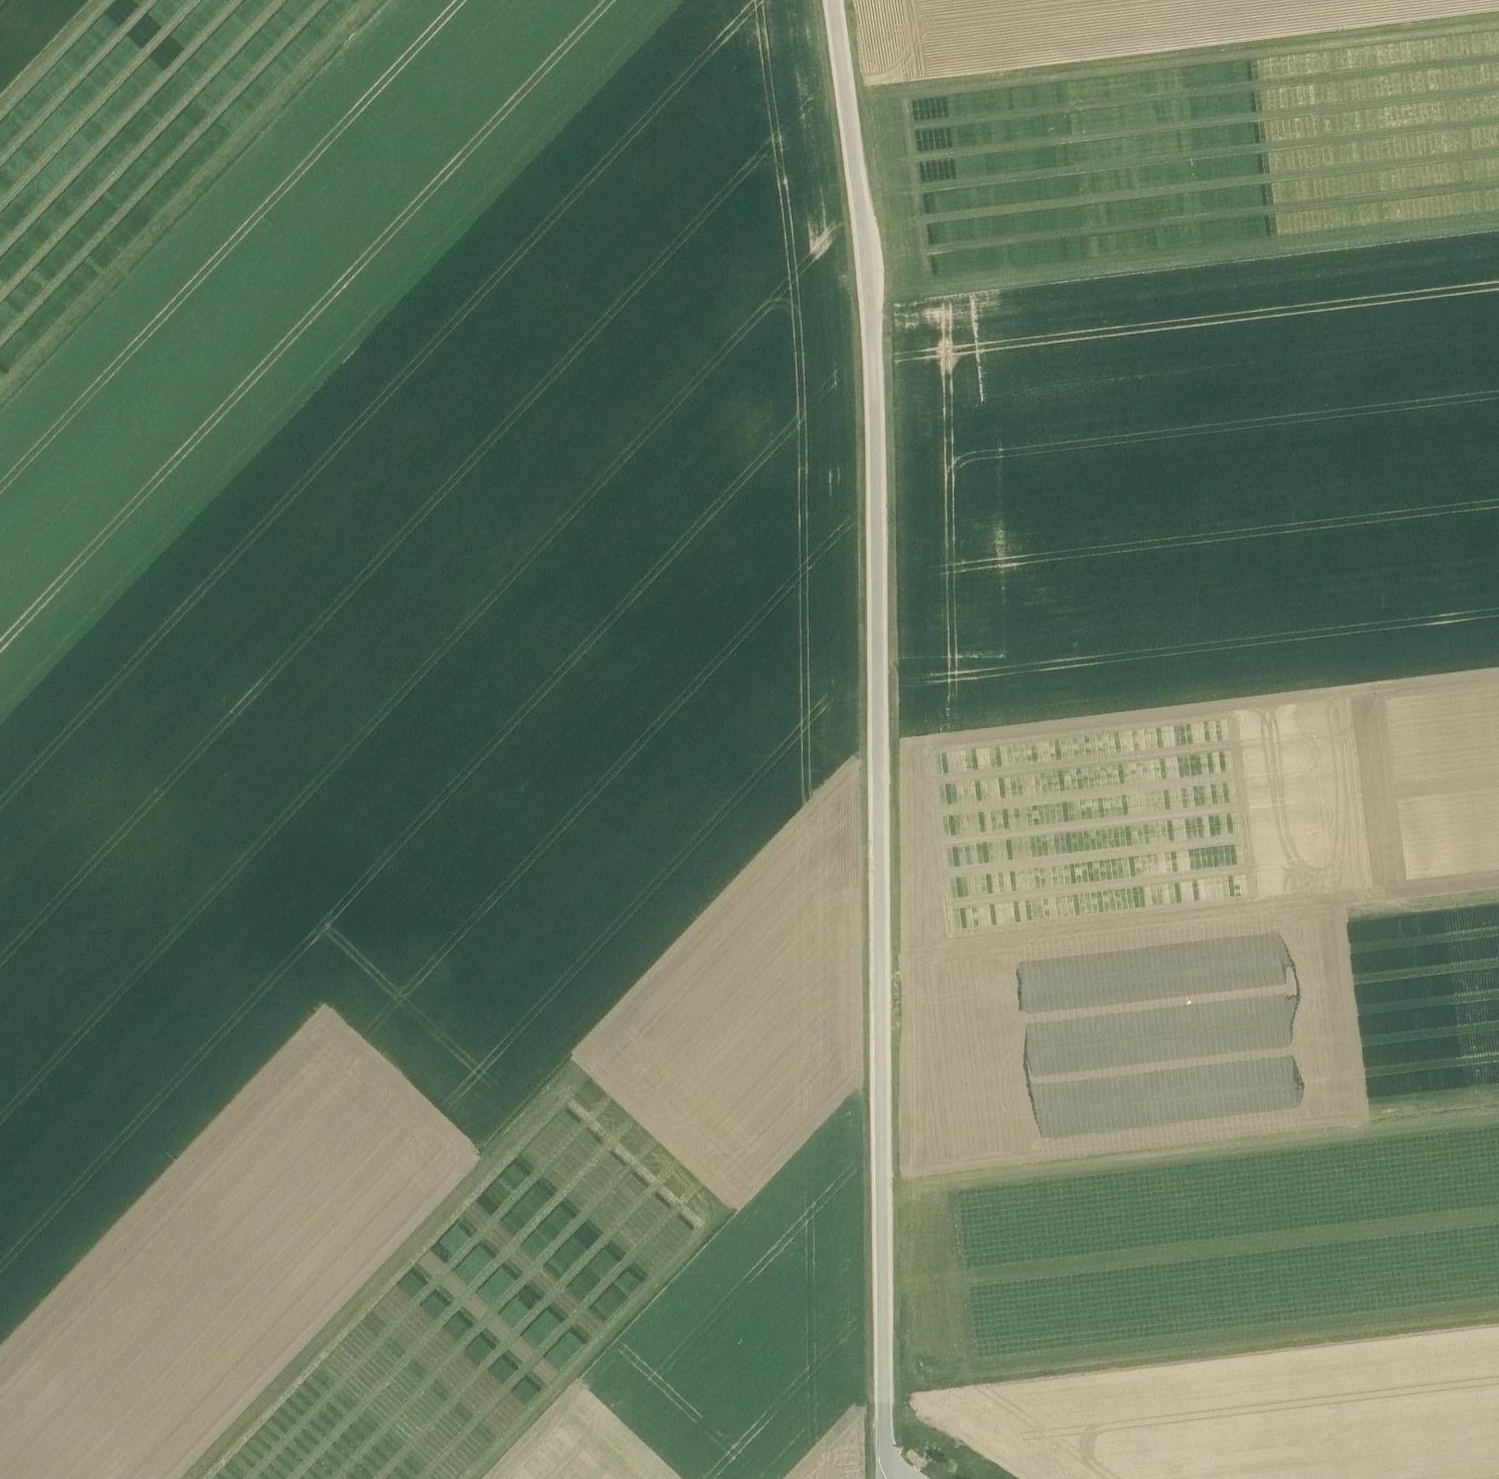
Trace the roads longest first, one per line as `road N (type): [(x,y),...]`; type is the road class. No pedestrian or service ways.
road 1 (unclassified): [(886,1478),(866,379),(828,0)]

